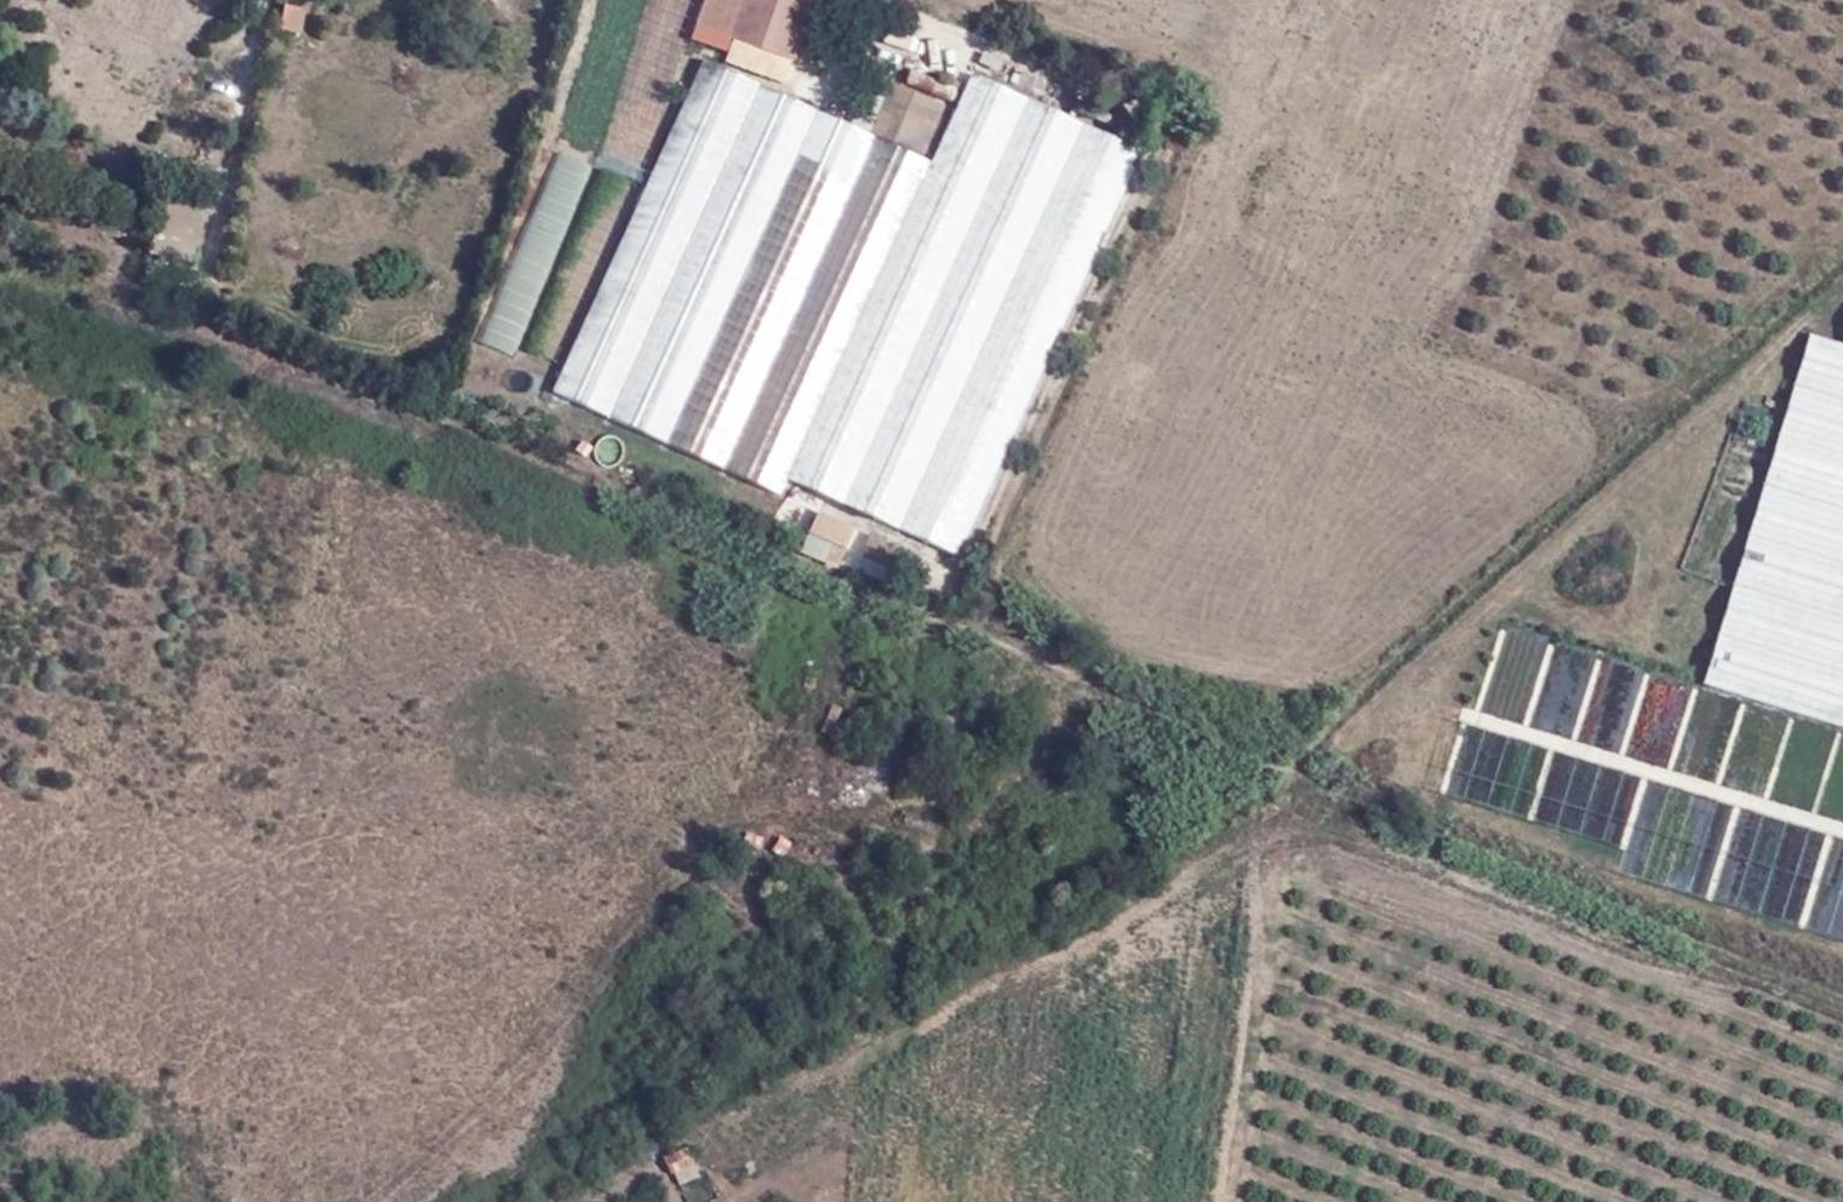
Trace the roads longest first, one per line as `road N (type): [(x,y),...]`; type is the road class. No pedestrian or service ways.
road 1 (track): [(1230,1201),(1279,865)]
road 2 (track): [(0,1040),(186,1103),(203,1126),(222,1201)]
road 3 (track): [(263,0),(215,241)]

